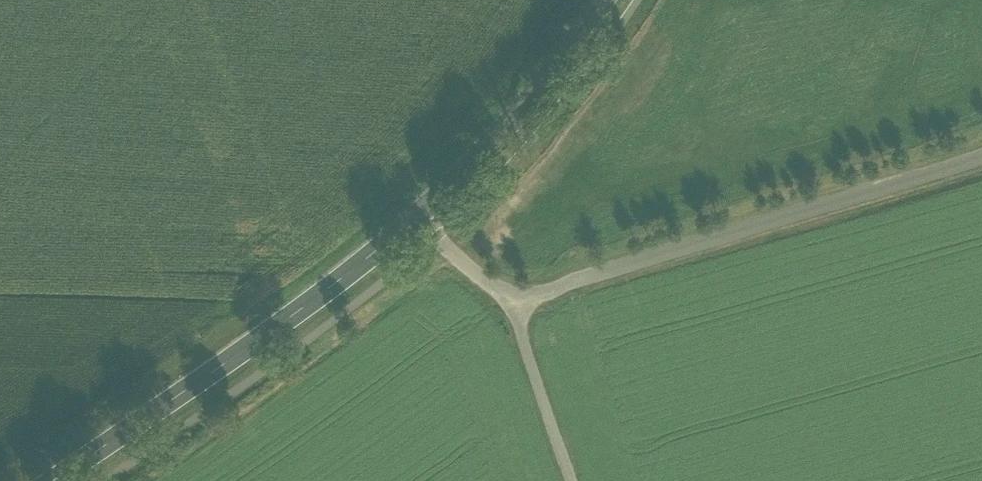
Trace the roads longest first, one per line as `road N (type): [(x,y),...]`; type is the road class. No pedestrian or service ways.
road 1 (residential): [(418,210),(488,277),(536,290),(981,157)]
road 2 (secondary): [(418,210),(271,326),(48,480)]
road 3 (secondary): [(603,0),(497,138),(418,210)]
road 4 (track): [(519,289),(525,340),(571,480)]

